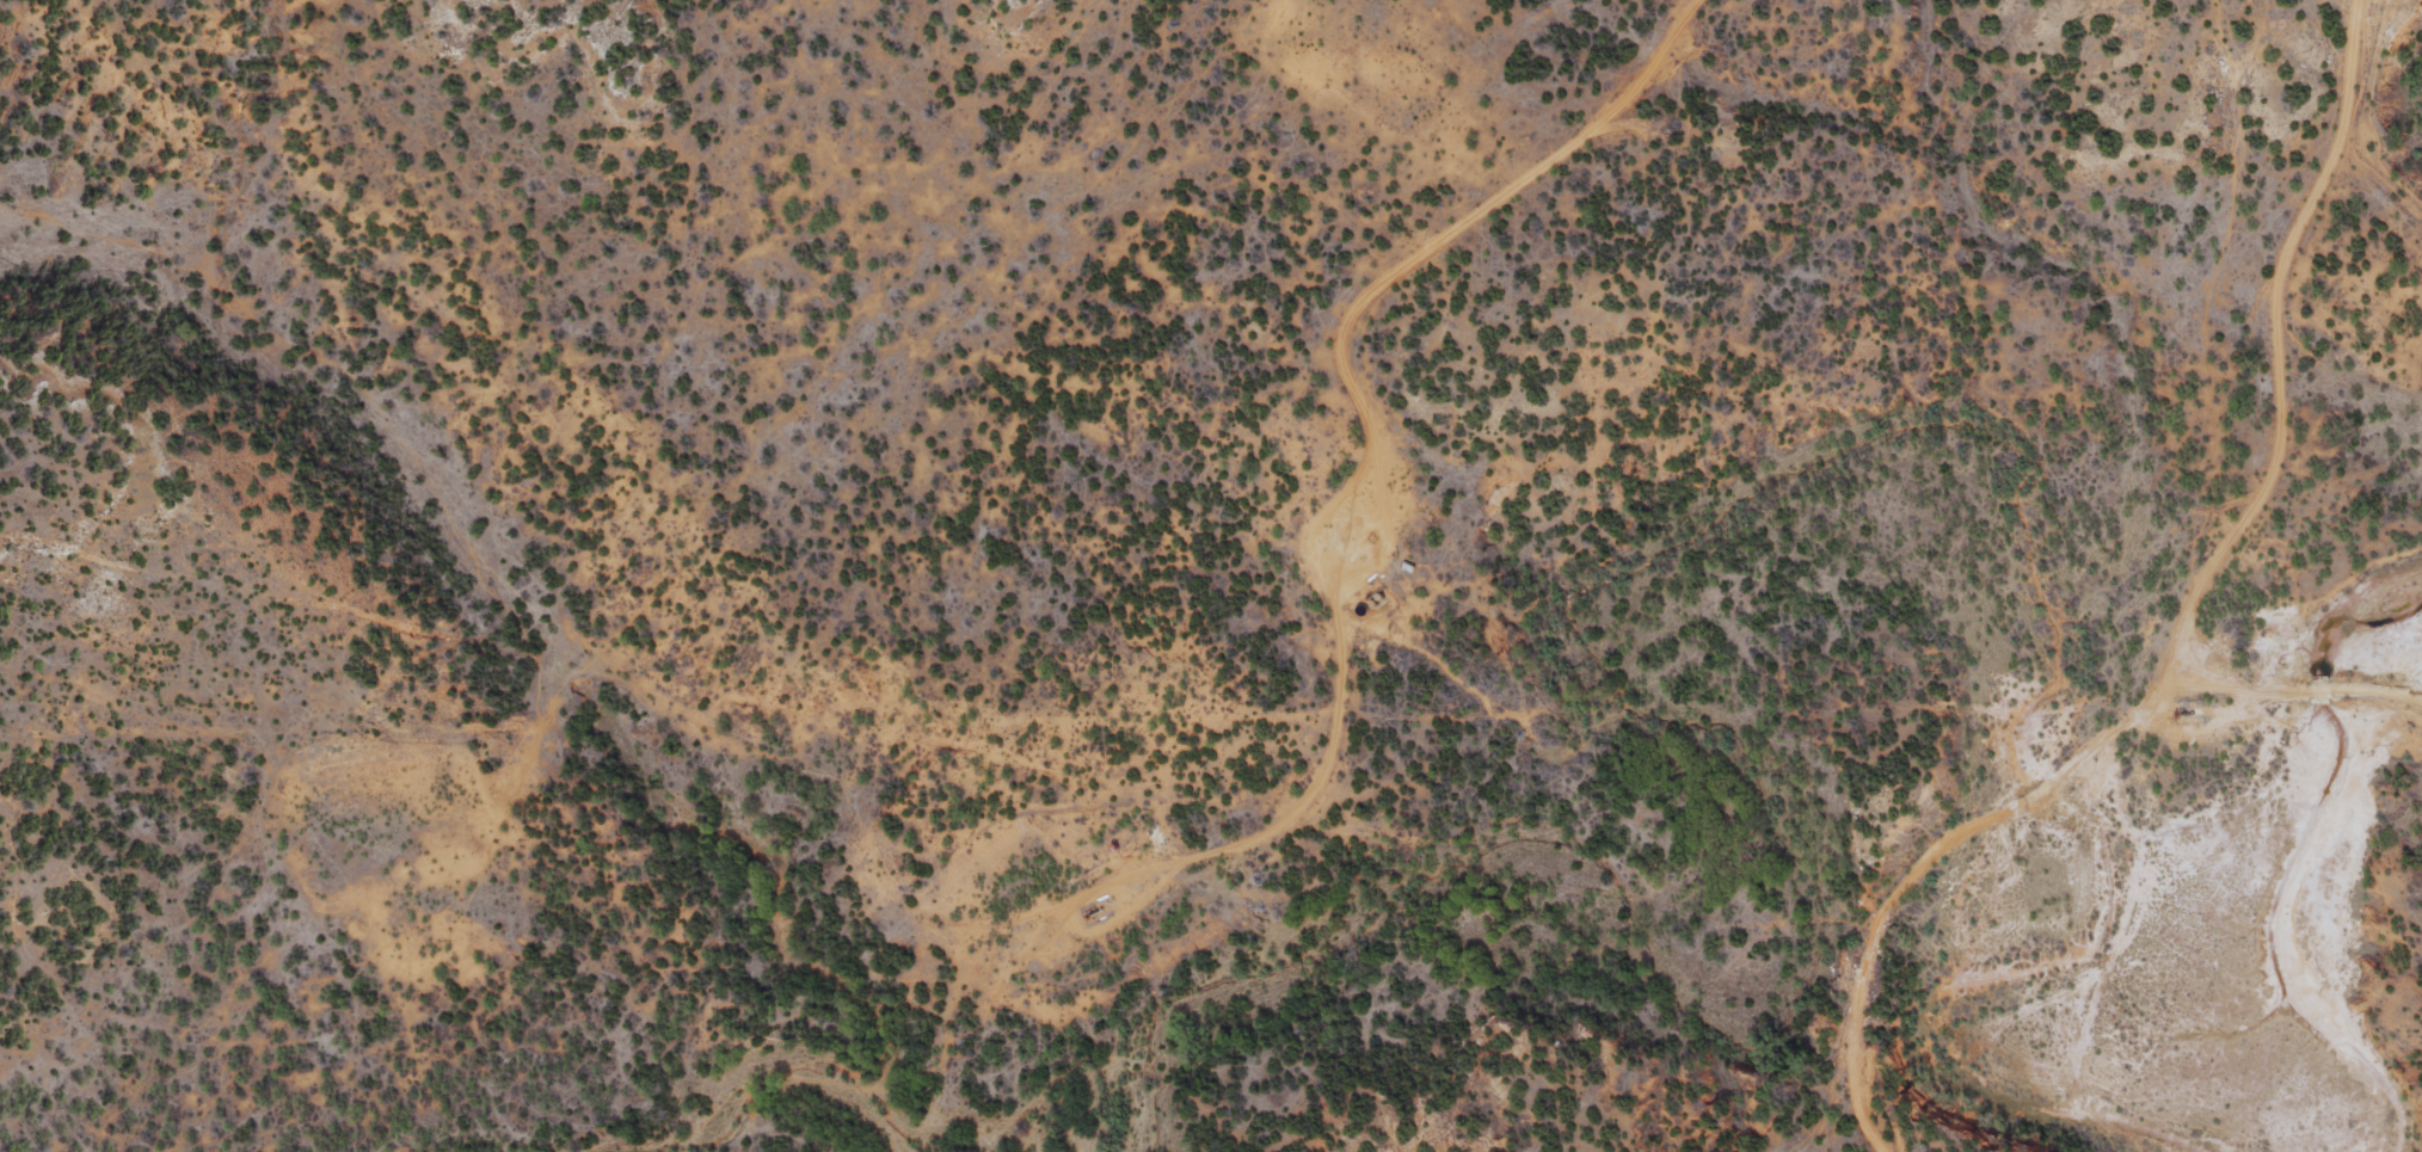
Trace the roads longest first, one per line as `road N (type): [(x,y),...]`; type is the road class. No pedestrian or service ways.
road 1 (residential): [(2421,744),(2309,696),(2229,696),(2211,659),(2217,579),(2272,407),(2283,272),(2338,113),(2348,0)]

